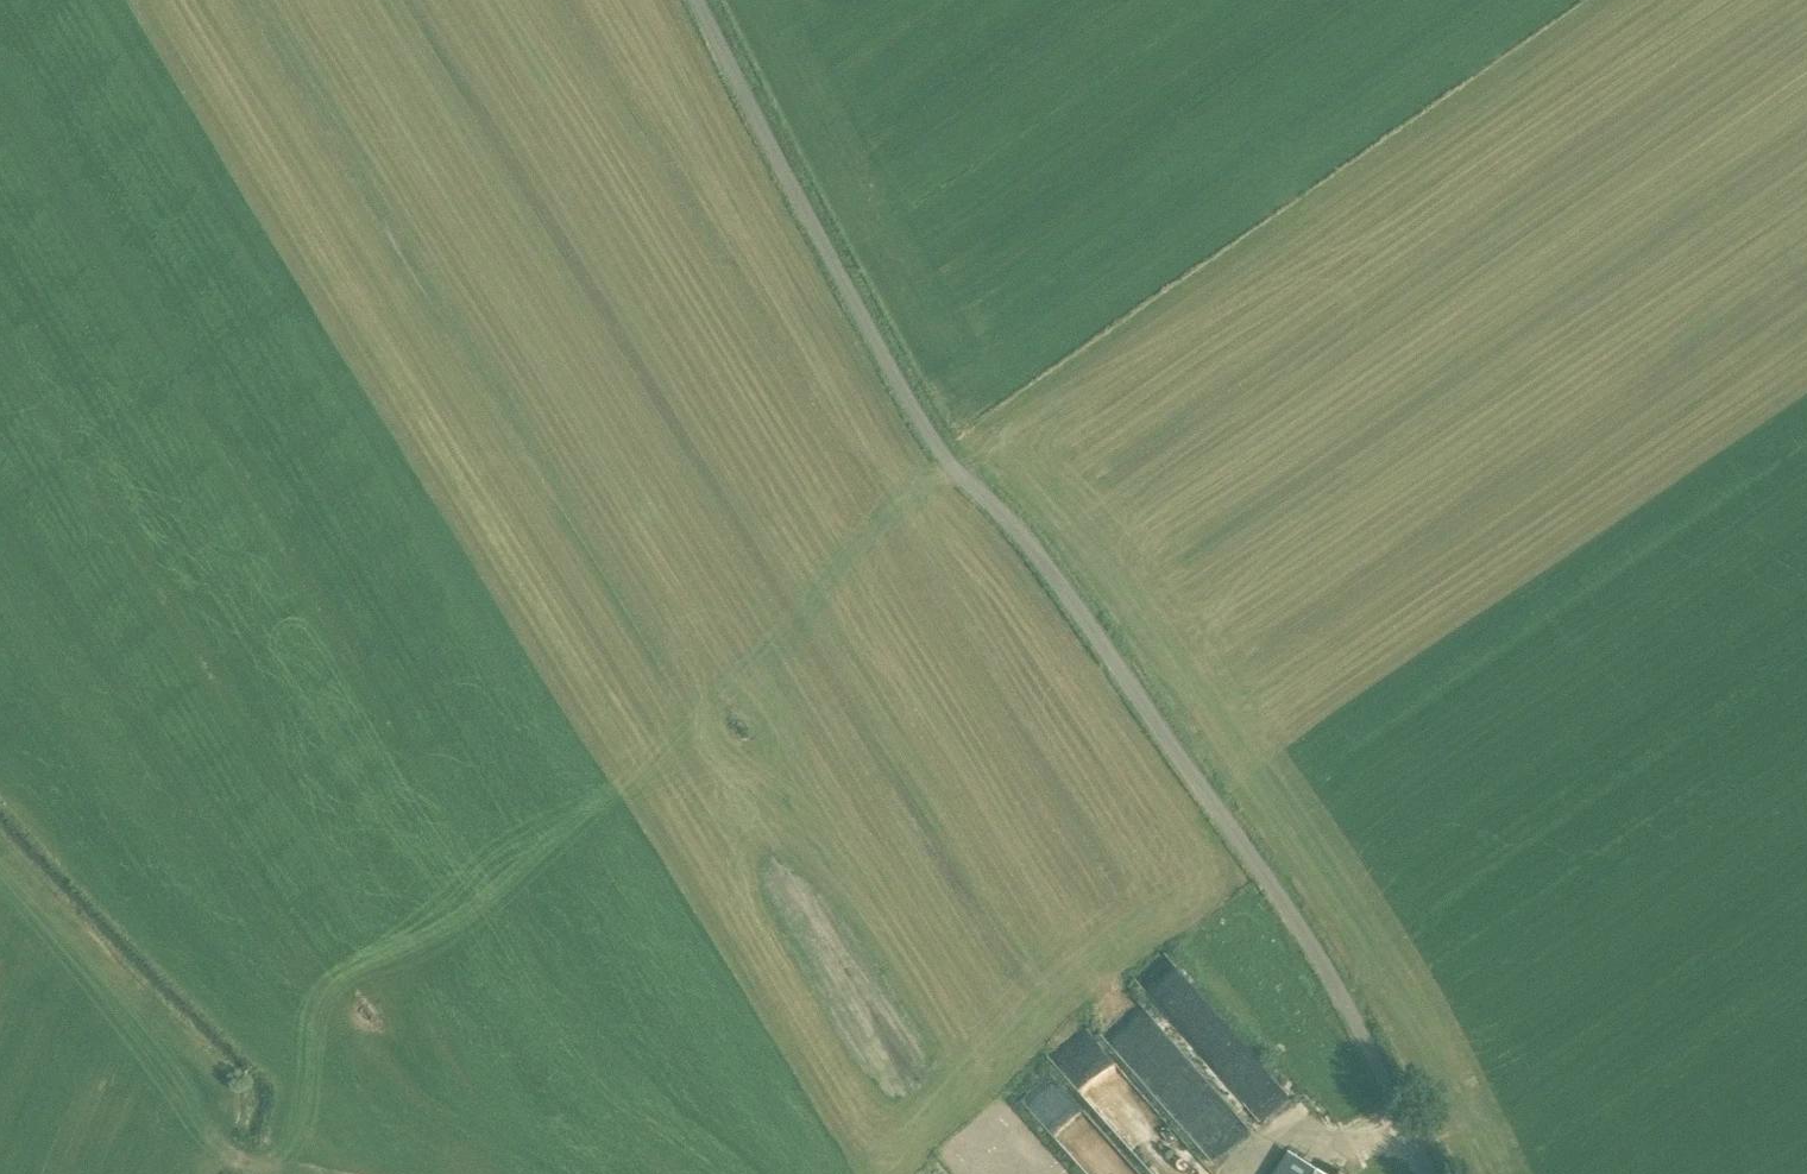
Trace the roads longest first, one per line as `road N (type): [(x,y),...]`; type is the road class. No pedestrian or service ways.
road 1 (unclassified): [(1429,1173),(1337,987),(1283,902),(1030,544),(928,431),(696,0)]

